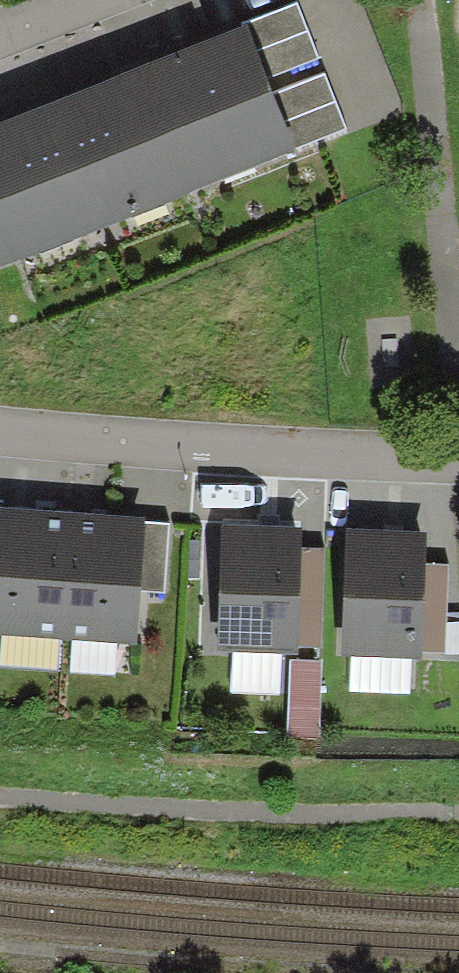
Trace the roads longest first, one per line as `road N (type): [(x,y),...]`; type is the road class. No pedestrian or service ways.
road 1 (residential): [(458,460),(0,430)]

